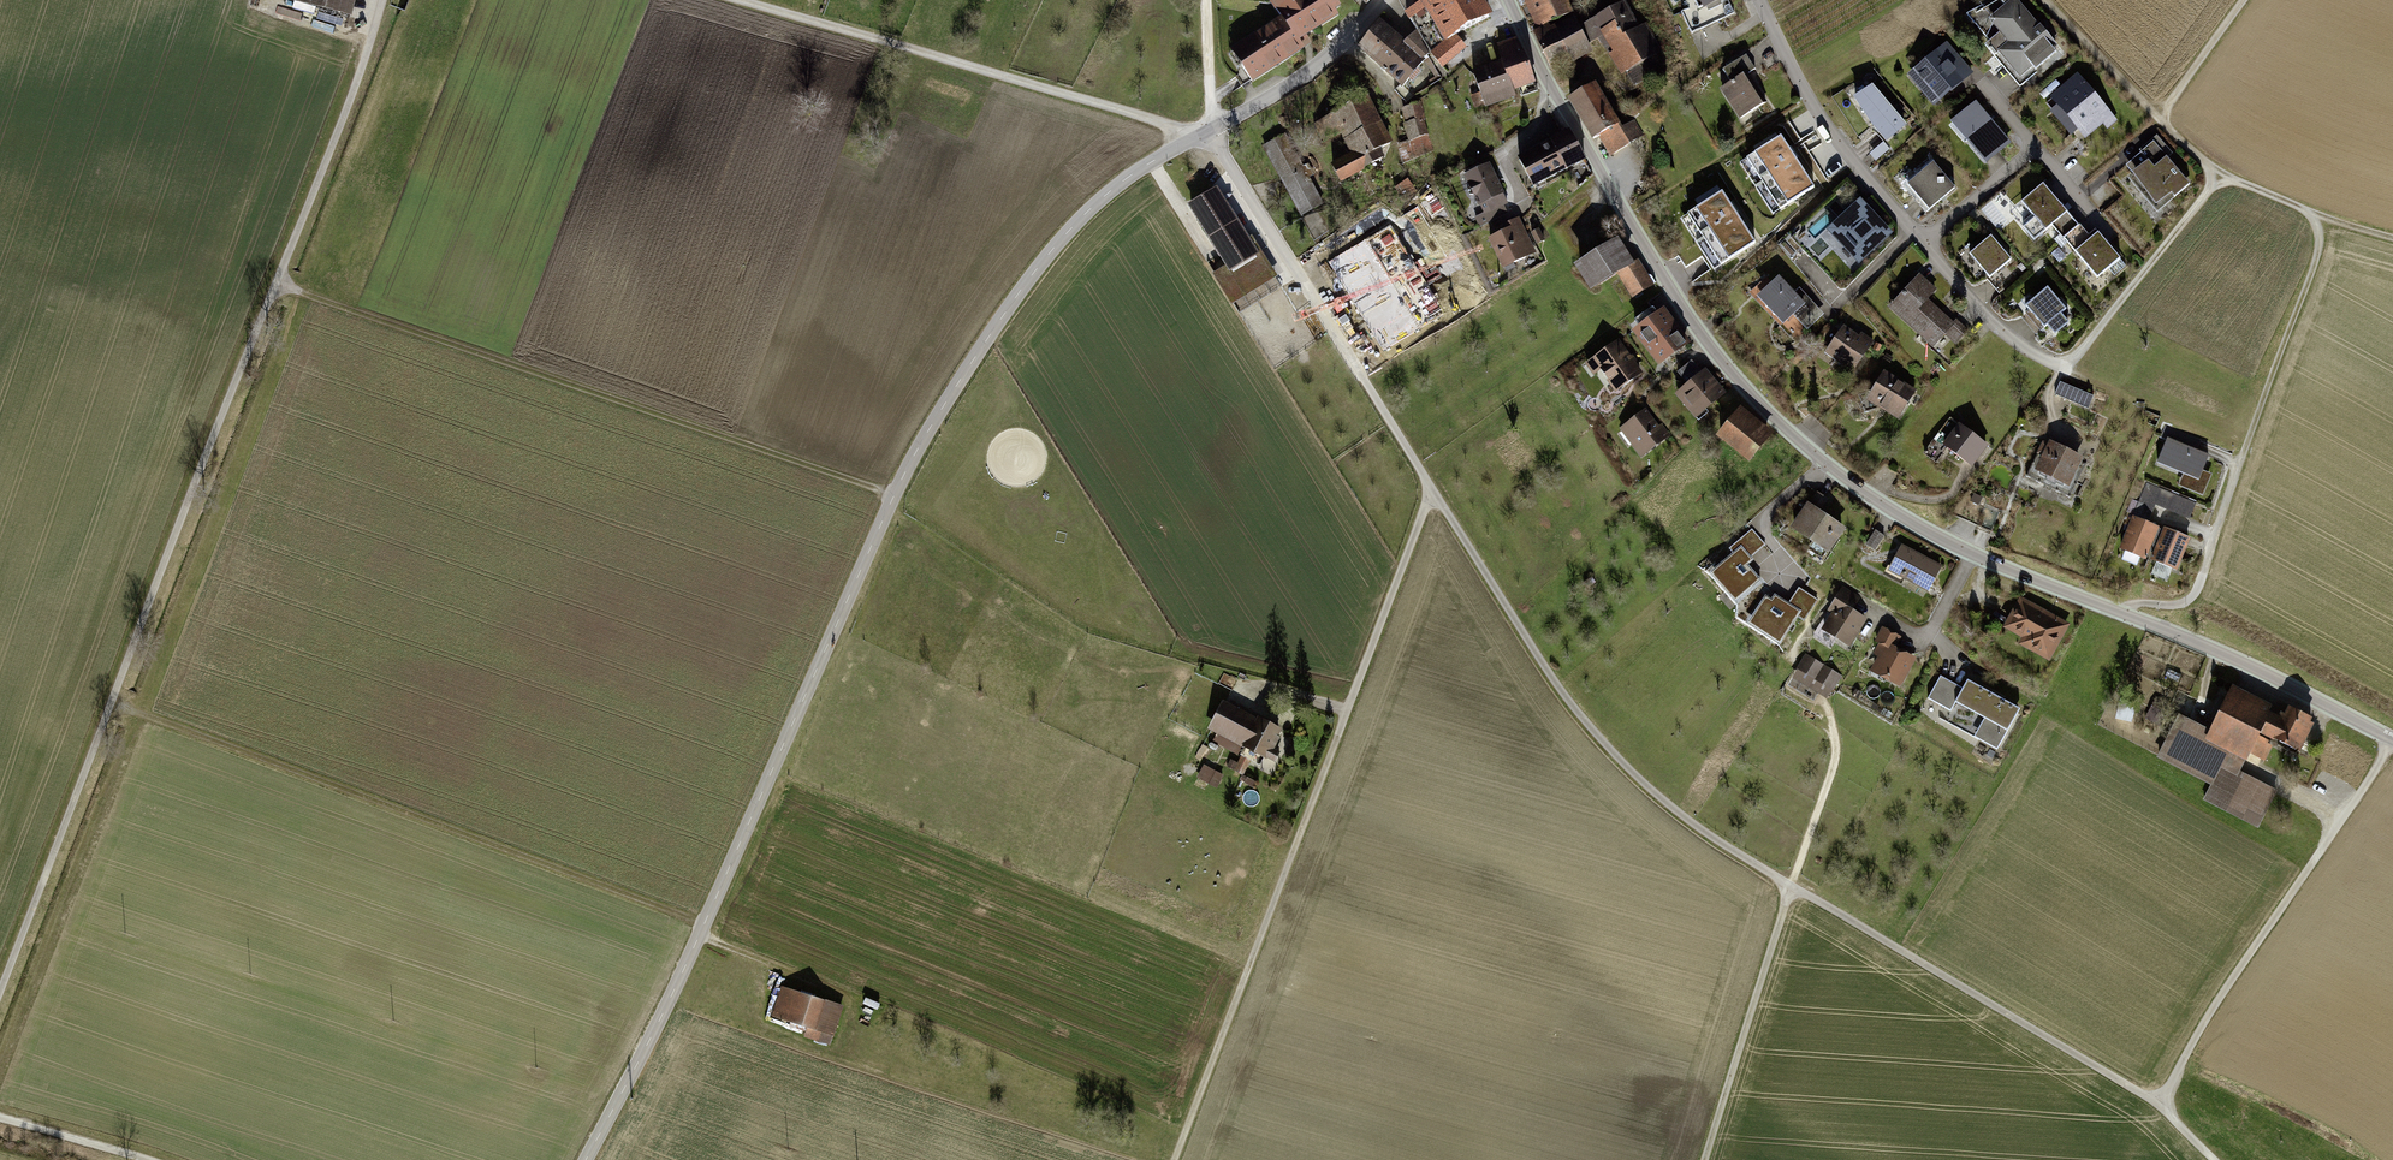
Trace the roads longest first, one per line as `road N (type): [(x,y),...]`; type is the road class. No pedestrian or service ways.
road 1 (unclassified): [(1214,128),(1432,490),(1560,689),(1619,758),(1693,822),(1790,888),(2158,1106),(2213,1159)]
road 2 (tertiary): [(584,1159),(700,936),(895,495),(949,396),(1079,219),(1151,162),(1214,128)]
road 3 (residential): [(1508,0),(1674,293),(1726,364),(1825,462),(1975,555),(2209,647),(2392,739)]
road 4 (track): [(0,994),(384,0)]
road 5 (track): [(1432,490),(1173,1159)]
road 6 (track): [(275,283),(895,495)]
road 7 (track): [(704,923),(111,702)]
road 8 (track): [(735,0),(1170,126),(1188,142)]
road 9 (track): [(2127,615),(2134,604),(2187,602),(2199,583),(2315,263),(2321,219)]
road 10 (track): [(2392,742),(2216,1002),(2158,1106)]
road 11 (residential): [(1925,244),(1990,320),(2063,366),(2219,175)]
road 12 (residential): [(1762,0),(1827,126),(1925,244)]
road 13 (track): [(1790,888),(1706,1159)]
road 14 (track): [(2046,0),(2219,175)]
road 15 (tertiary): [(1214,128),(1310,72),(1381,0)]
road 16 (track): [(1790,888),(1839,756),(1831,720)]
road 17 (track): [(145,1159),(0,1115)]
road 18 (residential): [(2035,147),(1925,244)]
road 19 (track): [(2246,0),(2162,117)]
road 20 (track): [(700,936),(829,986)]
road 21 (residential): [(1208,0),(1214,128)]

